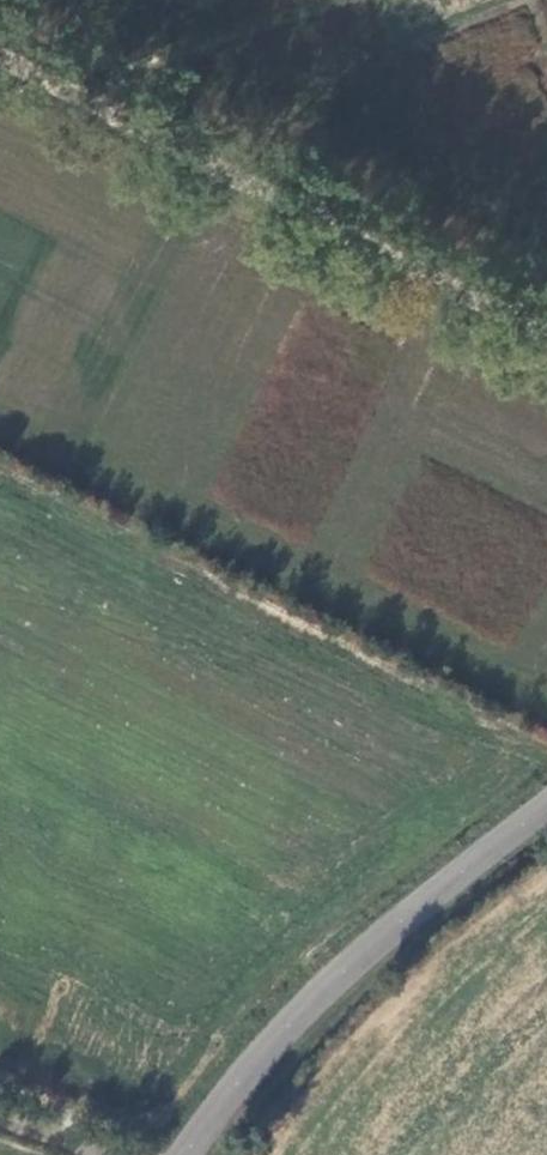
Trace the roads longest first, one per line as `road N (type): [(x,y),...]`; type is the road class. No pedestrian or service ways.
road 1 (unclassified): [(546,315),(137,83),(0,15)]
road 2 (tertiary): [(185,1154),(293,1019),(546,808)]

